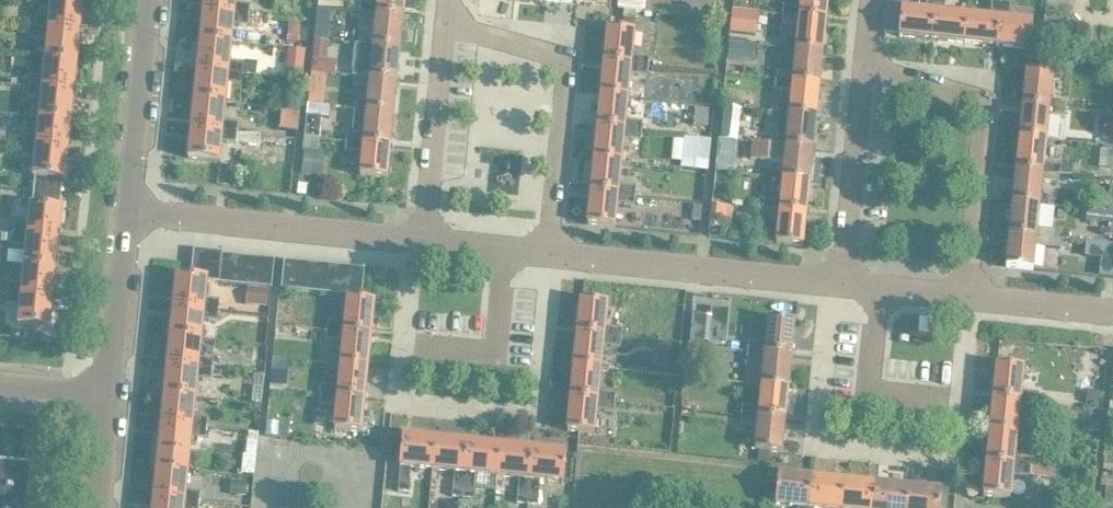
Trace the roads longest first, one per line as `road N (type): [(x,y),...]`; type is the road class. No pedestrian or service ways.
road 1 (residential): [(550,254),(570,39),(443,28)]
road 2 (residential): [(970,298),(987,91),(860,78)]
road 3 (residential): [(420,240),(129,209)]
road 4 (residential): [(839,283),(550,254)]
road 5 (residential): [(420,240),(443,28)]
road 6 (residential): [(129,209),(151,0)]
road 7 (residential): [(839,283),(860,78)]
road 8 (residential): [(110,391),(129,209)]
road 9 (residential): [(1112,312),(970,298)]
road 10 (residential): [(970,298),(839,283)]
road 11 (residential): [(550,254),(420,240)]

